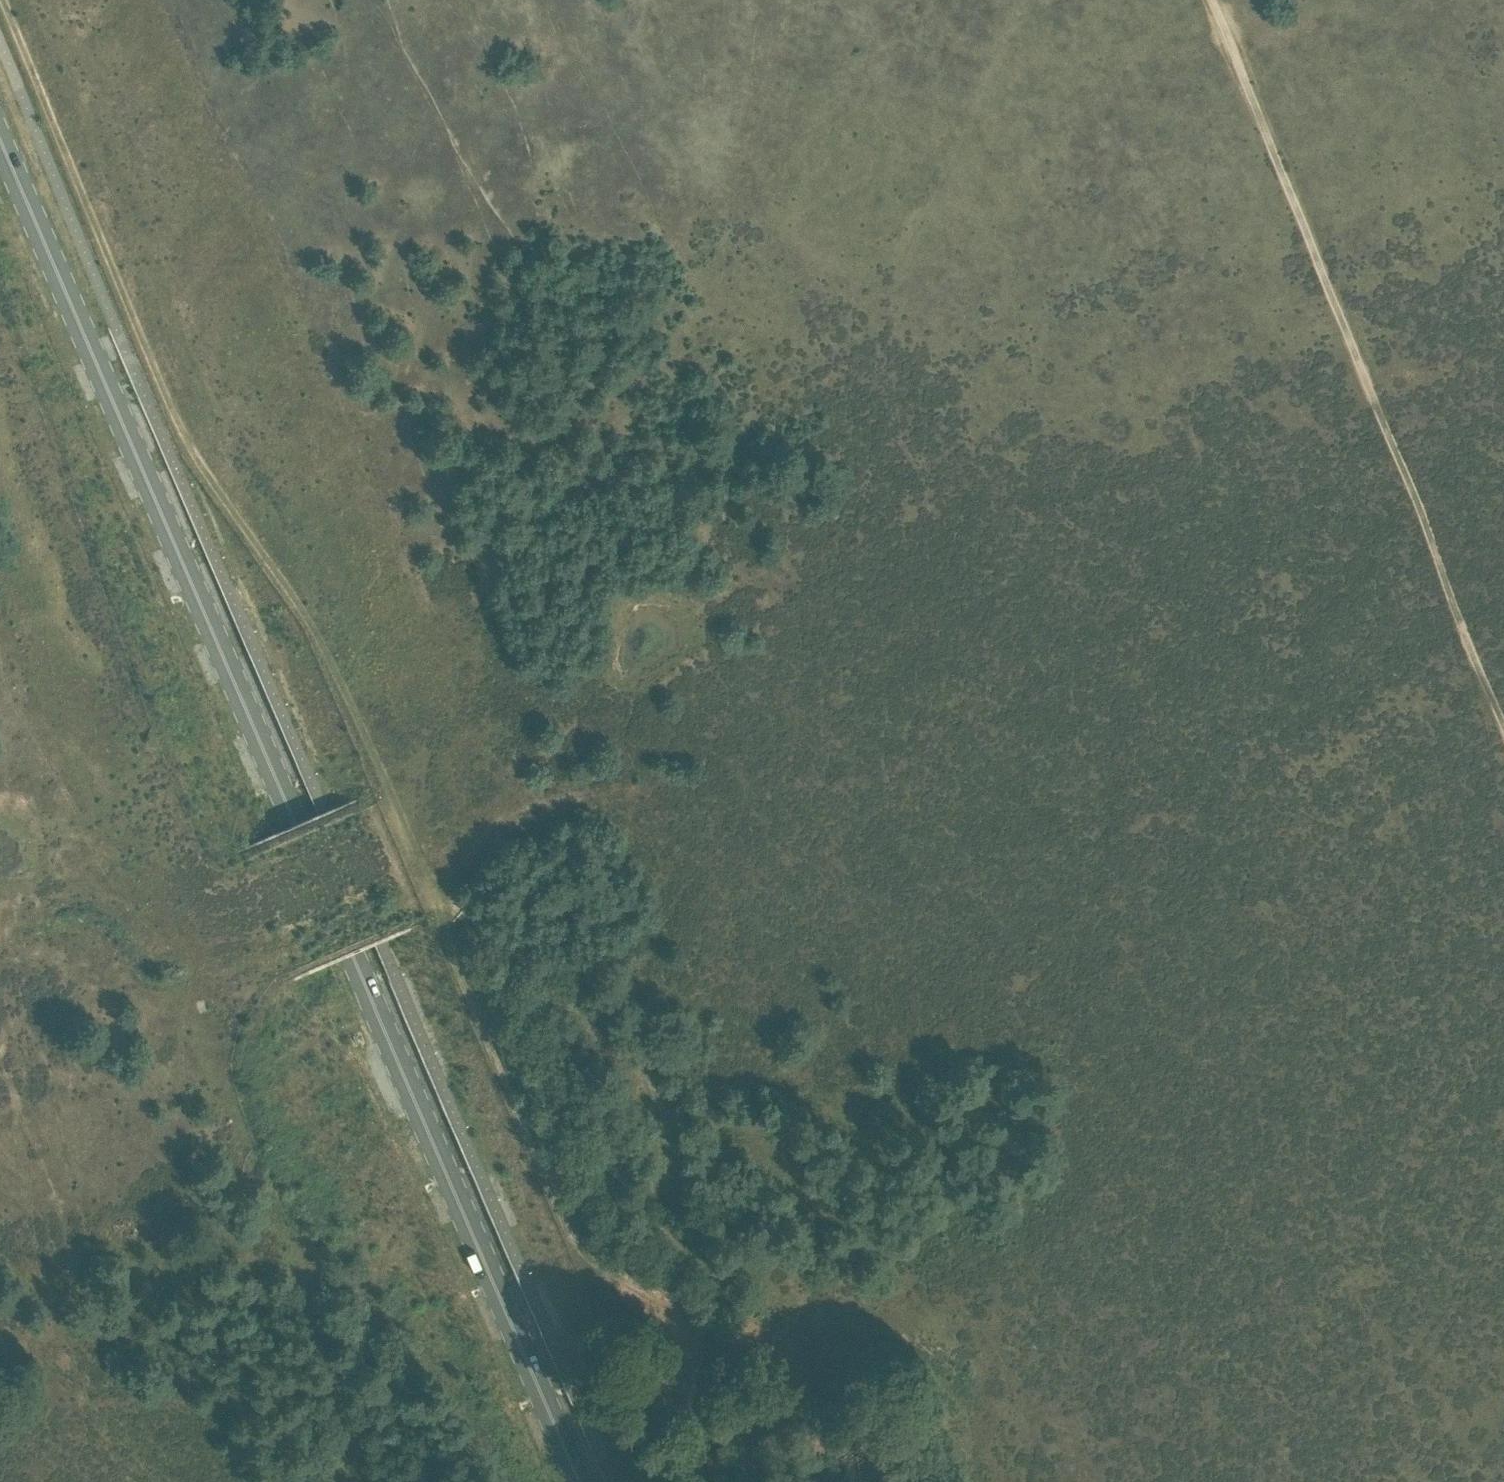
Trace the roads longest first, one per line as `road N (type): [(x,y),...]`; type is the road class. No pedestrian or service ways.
road 1 (primary): [(582,1481),(0,140)]
road 2 (track): [(1210,0),(1503,718)]

